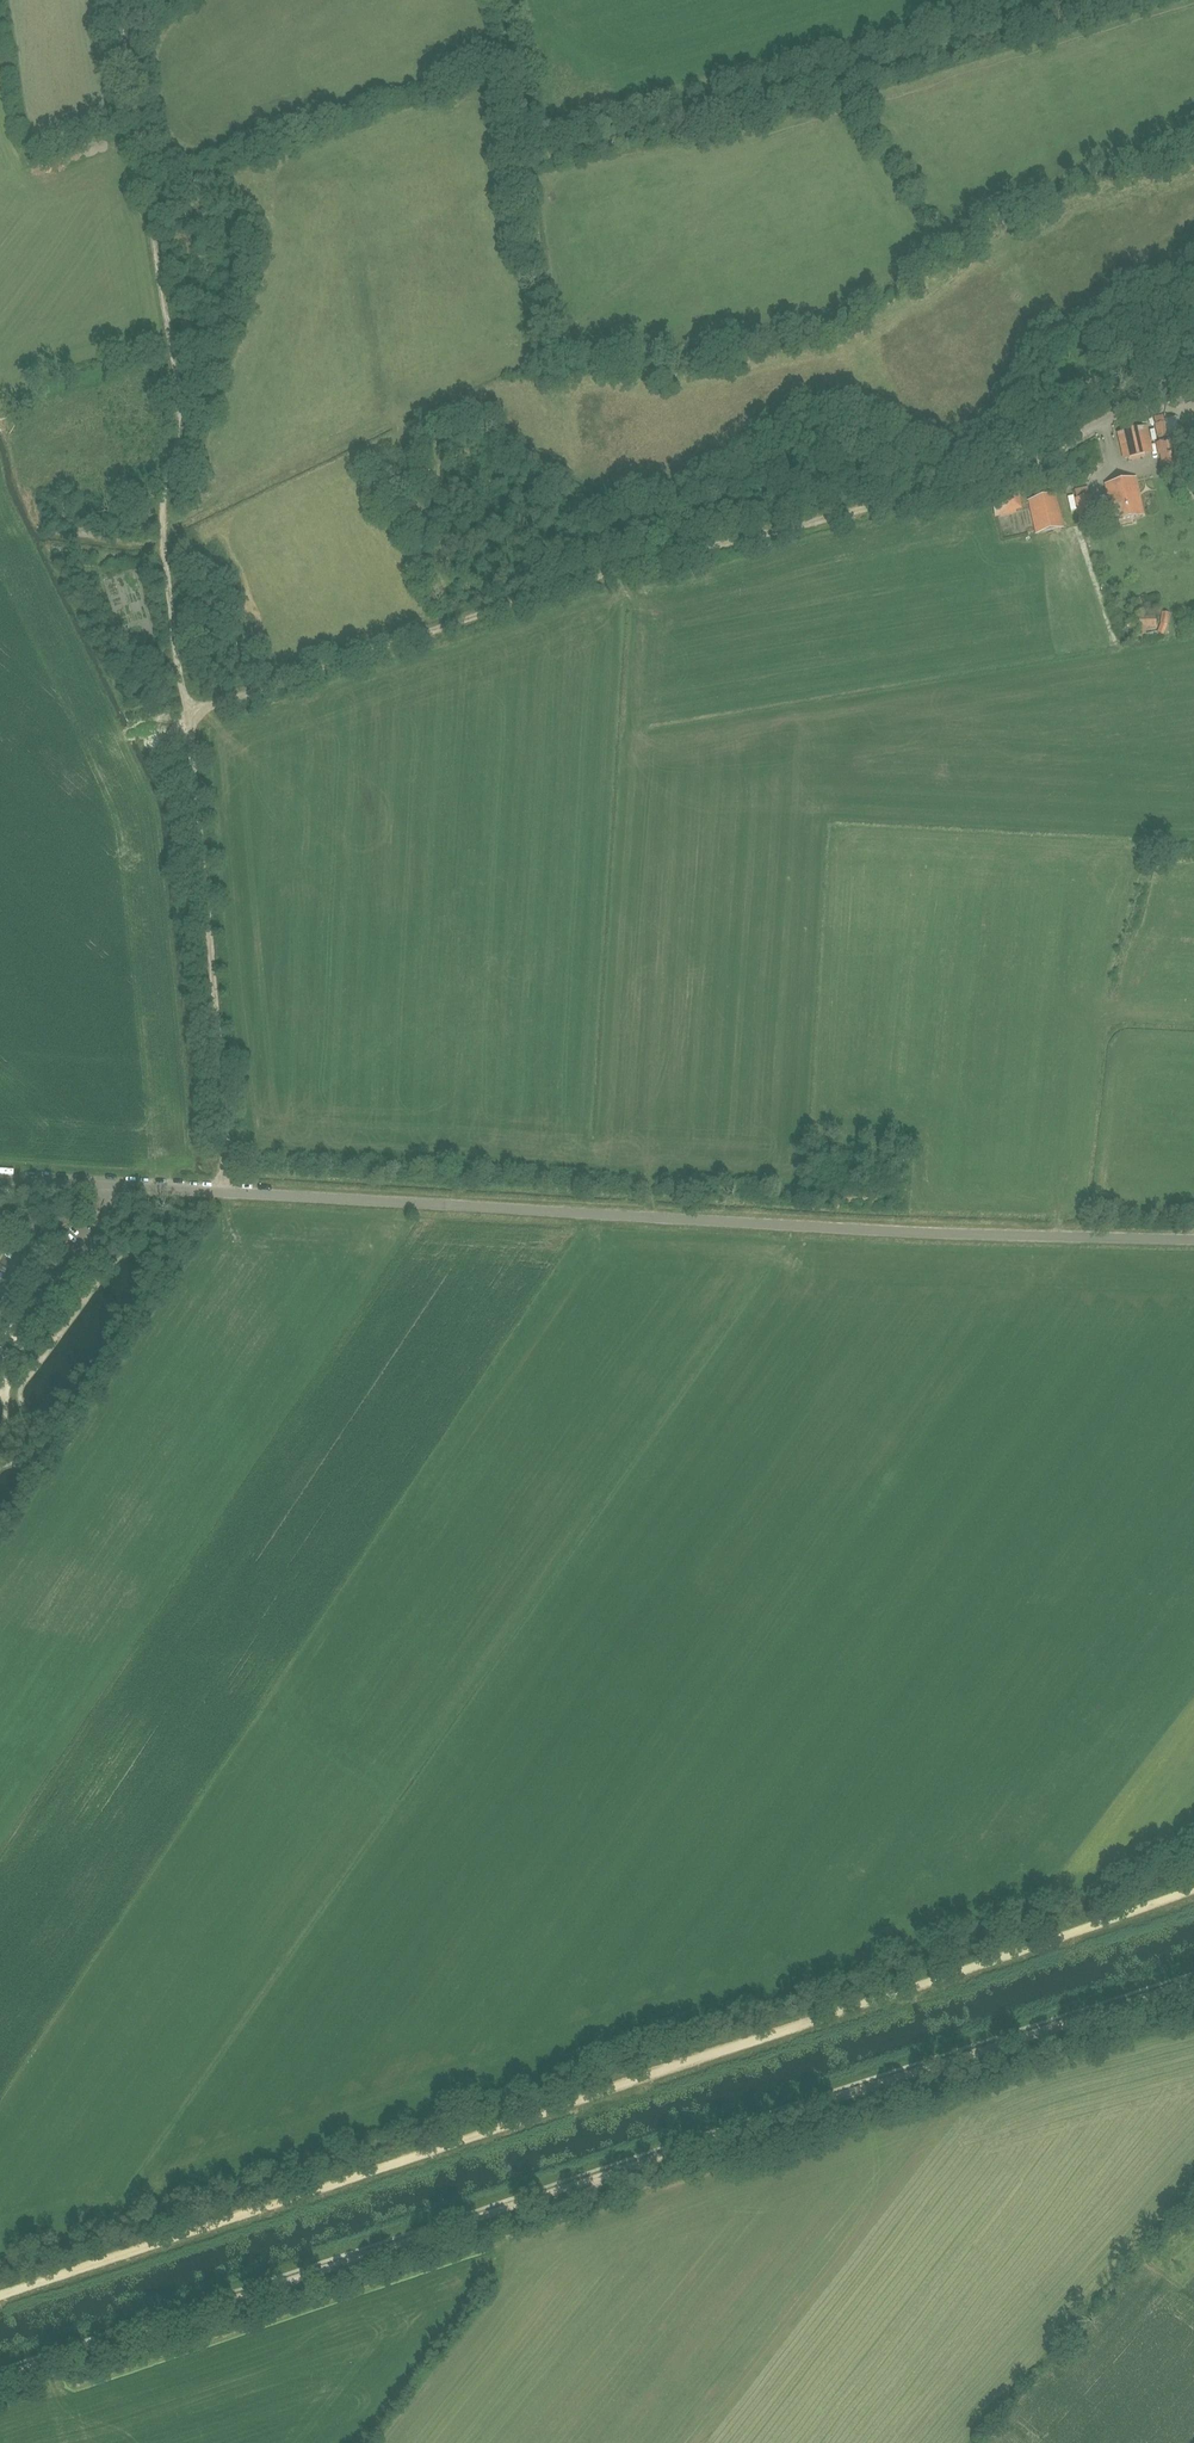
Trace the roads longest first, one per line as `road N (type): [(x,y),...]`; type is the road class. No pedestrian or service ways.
road 1 (track): [(1193,1890),(0,2294)]
road 2 (track): [(0,2379),(1193,1986)]
road 3 (unclassified): [(1193,1240),(798,1226),(0,1180)]
road 4 (track): [(194,714),(627,566),(1007,472),(1109,417)]
road 5 (track): [(194,714),(187,740),(227,1192)]
road 6 (track): [(172,341),(179,421),(164,555),(184,697),(194,714)]
road 7 (track): [(147,0),(127,16),(124,29),(172,341)]
road 8 (track): [(117,1187),(7,1367)]
road 9 (track): [(0,535),(126,548),(164,539)]

